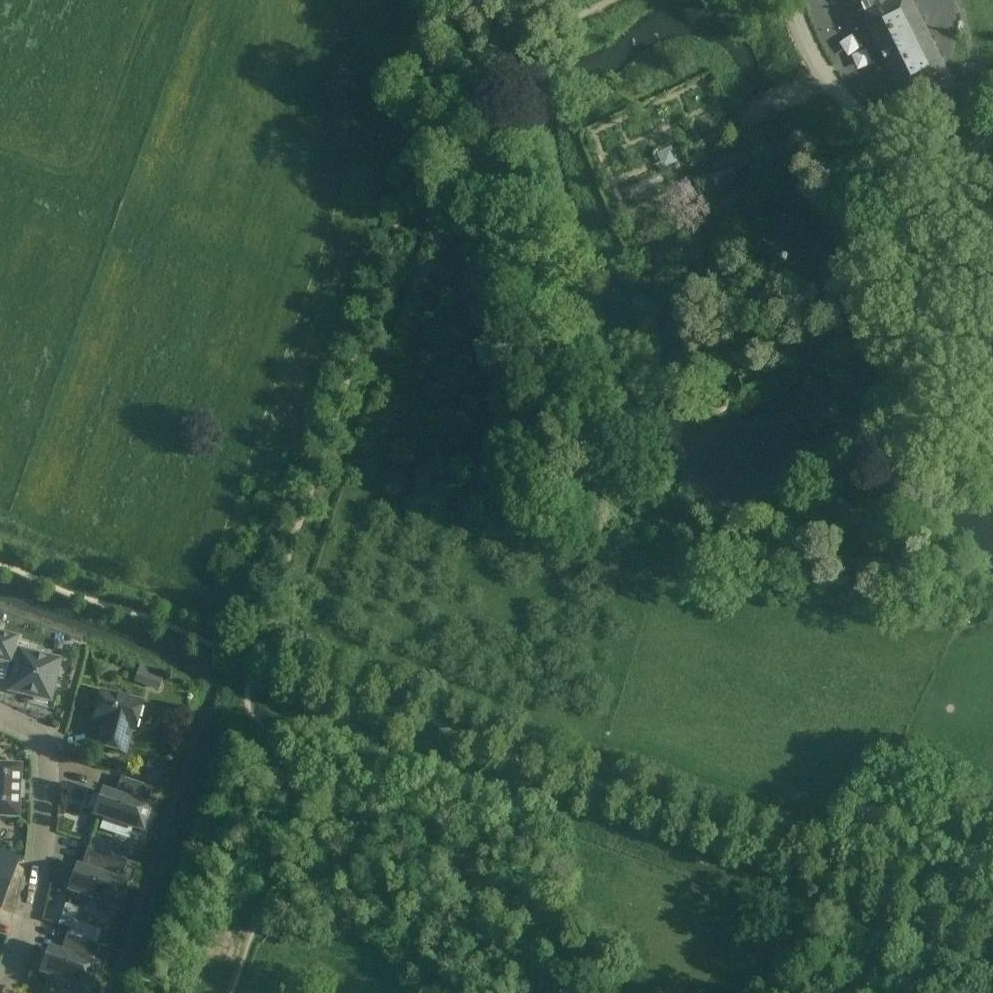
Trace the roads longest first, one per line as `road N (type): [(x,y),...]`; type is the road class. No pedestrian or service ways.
road 1 (track): [(944,919),(922,902),(832,877),(575,772),(484,747),(423,717),(257,661),(421,161),(439,144),(466,141)]
road 2 (track): [(524,42),(466,141),(476,175),(528,224),(550,266),(556,294),(541,356),(579,405),(566,484),(573,497),(793,559),(855,554),(896,583),(914,585),(926,581),(928,566),(891,521),(890,507),(926,460),(964,463),(992,429)]
road 3 (track): [(231,992),(294,811),(293,784),(246,715),(257,661),(0,565)]
road 4 (residential): [(8,992),(51,849),(46,745),(0,719)]

